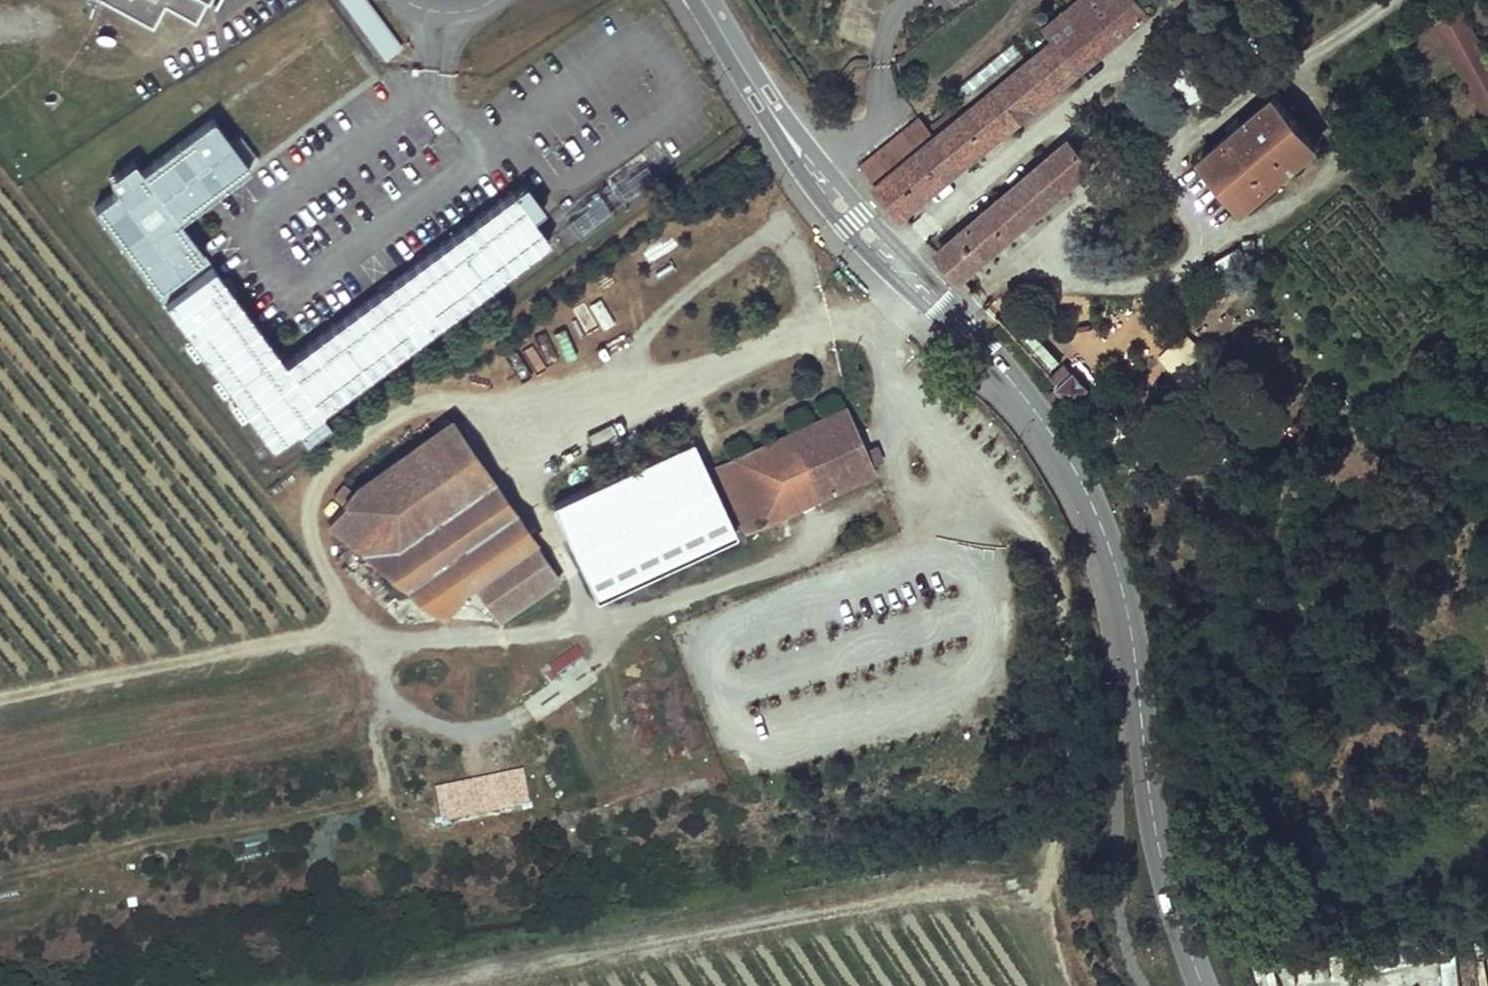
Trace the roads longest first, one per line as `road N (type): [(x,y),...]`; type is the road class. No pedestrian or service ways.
road 1 (tertiary): [(704,0),(763,97),(852,219),(1002,370),(1075,470),(1117,575),(1163,861),(1203,985)]
road 2 (track): [(1053,831),(989,855),(278,985)]
road 3 (track): [(1086,985),(1048,909),(1068,751),(1059,596),(1046,557),(1026,532),(957,498)]
road 4 (track): [(0,875),(388,794)]
road 5 (track): [(353,627),(0,695)]
road 6 (track): [(388,794),(377,771),(353,627)]

